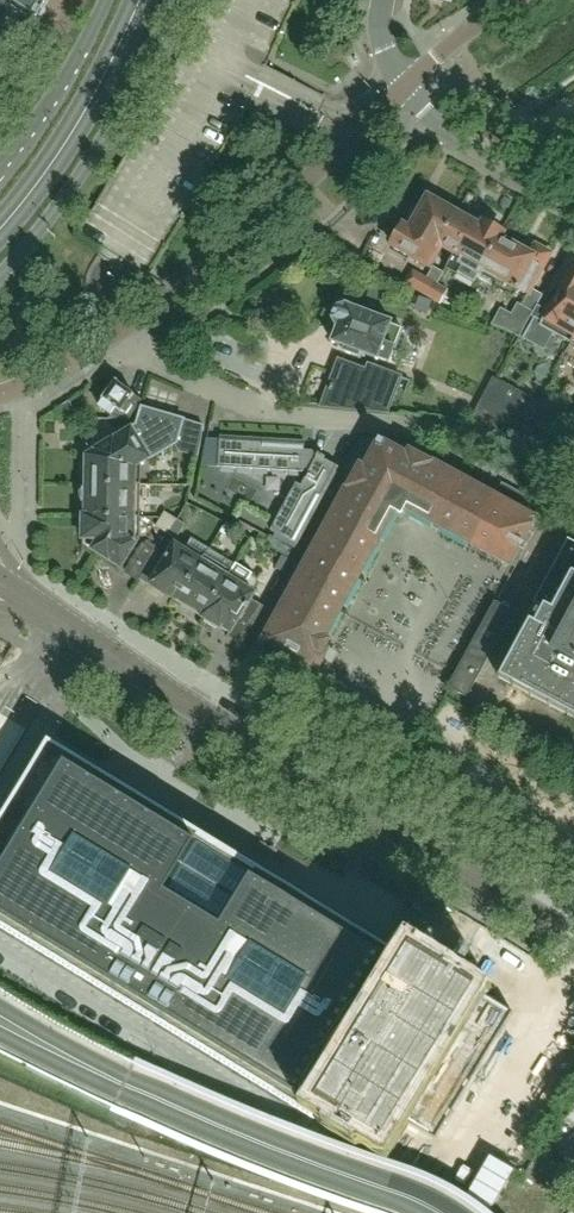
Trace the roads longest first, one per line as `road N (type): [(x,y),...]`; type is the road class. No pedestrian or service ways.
road 1 (tertiary): [(30,605),(573,936)]
road 2 (residential): [(406,82),(209,271),(20,387)]
road 3 (secondary): [(0,277),(103,139),(176,0)]
road 4 (unclassified): [(30,605),(14,564),(20,387)]
road 5 (residential): [(573,199),(459,138),(406,82)]
road 6 (secondary): [(106,0),(58,91),(0,172)]
road 7 (residential): [(514,0),(406,82)]

